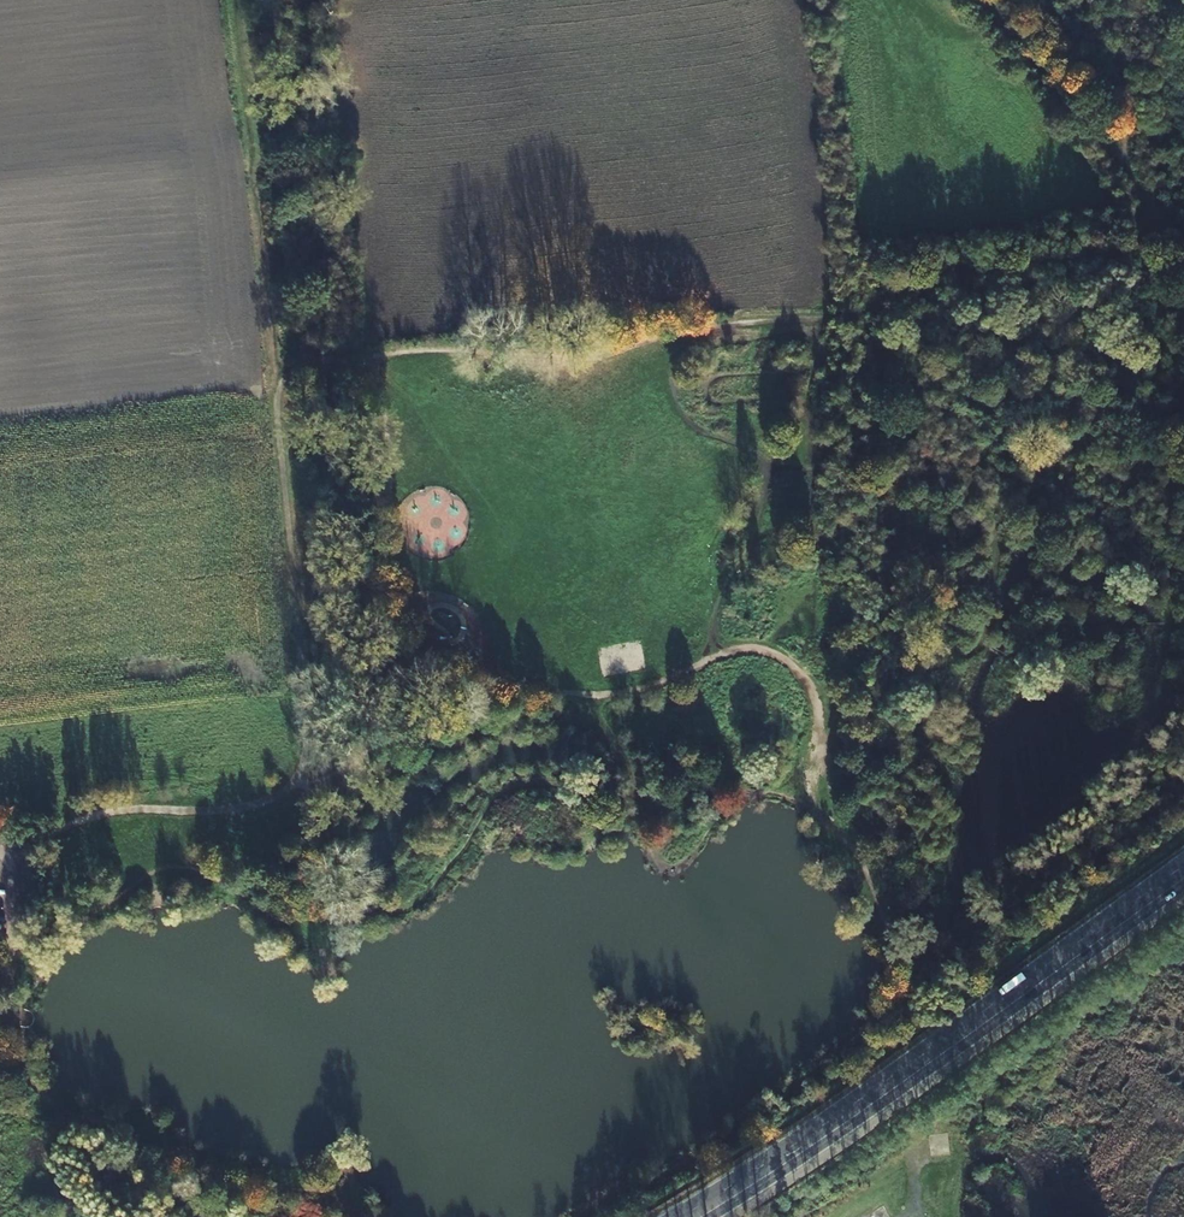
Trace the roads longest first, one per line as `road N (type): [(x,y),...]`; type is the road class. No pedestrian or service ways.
road 1 (primary): [(1183,870),(873,1096),(686,1216)]
road 2 (track): [(337,365),(314,268),(310,160),(282,95),(243,62),(240,0)]

